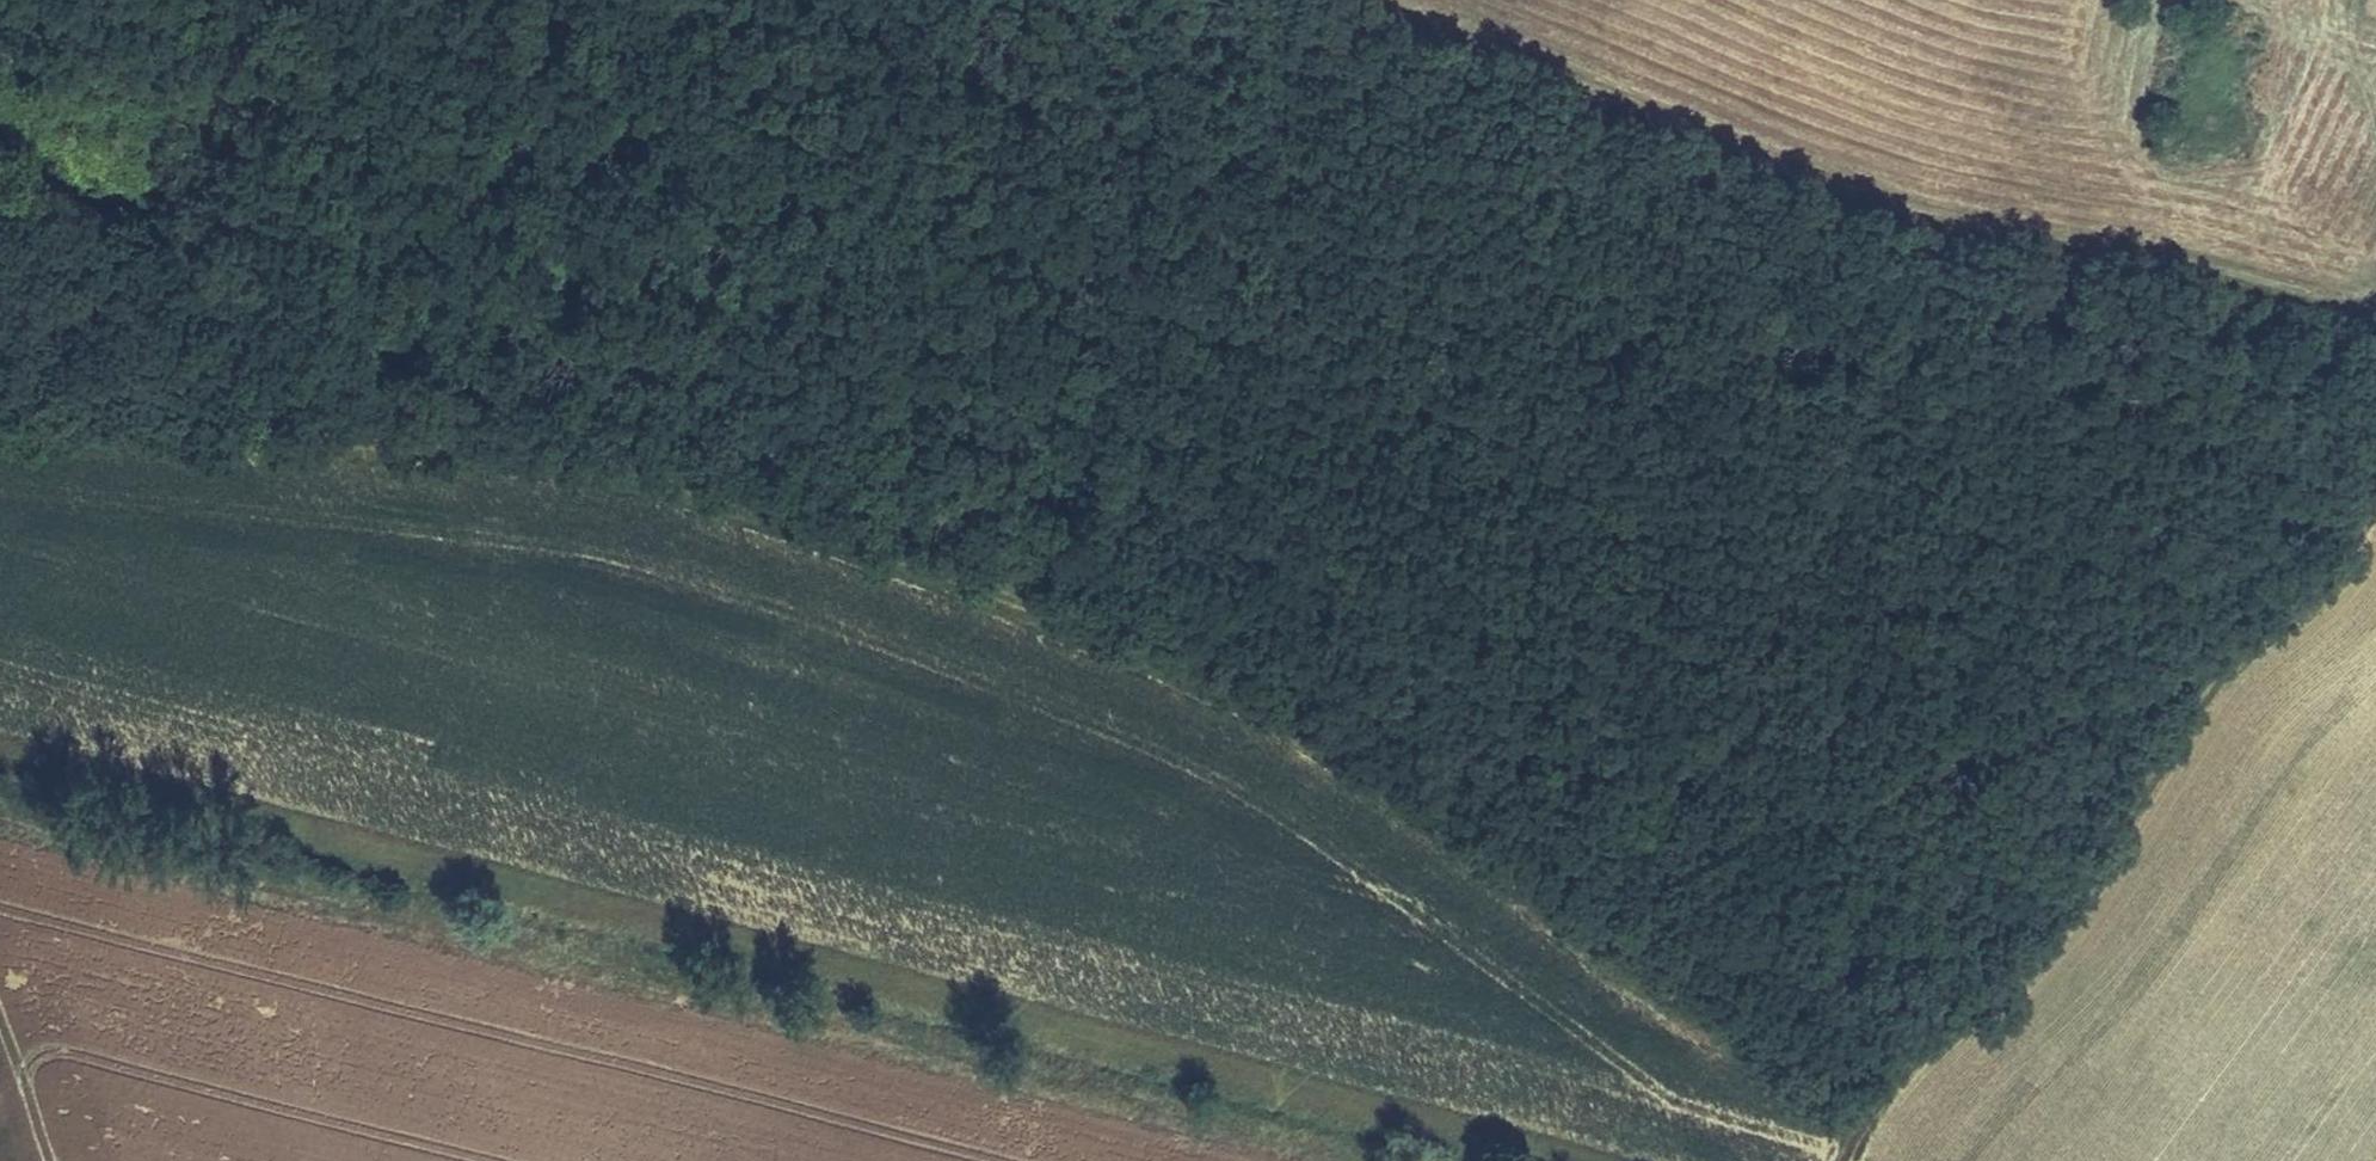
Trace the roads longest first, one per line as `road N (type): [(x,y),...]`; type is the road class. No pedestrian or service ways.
road 1 (track): [(2375,293),(1915,206),(1342,0)]
road 2 (track): [(1842,1160),(1879,1089),(2060,920),(2227,668),(2352,556),(2375,511)]

